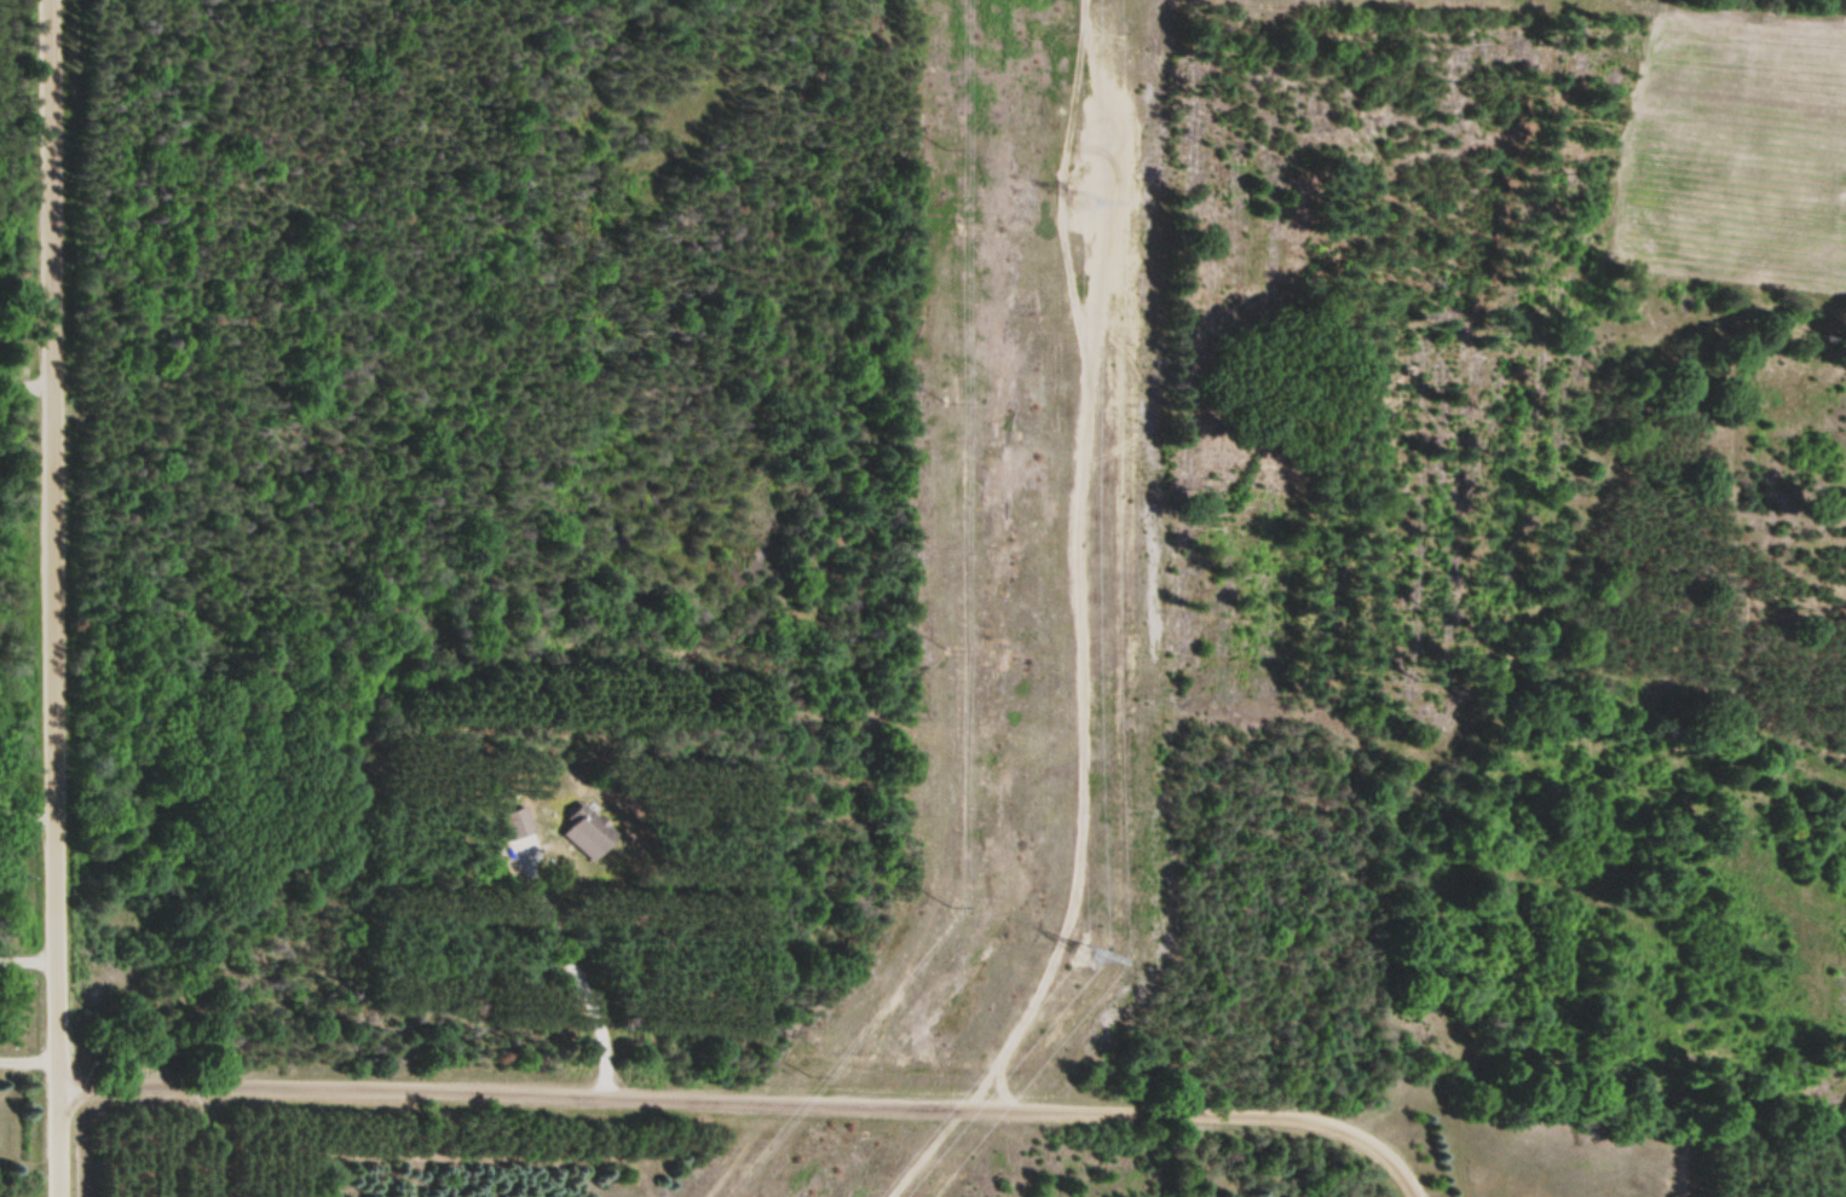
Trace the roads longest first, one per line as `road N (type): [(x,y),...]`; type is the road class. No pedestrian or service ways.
road 1 (residential): [(53,1086),(1298,1117),(1355,1130),(1418,1196)]
road 2 (residential): [(54,1196),(43,0)]

